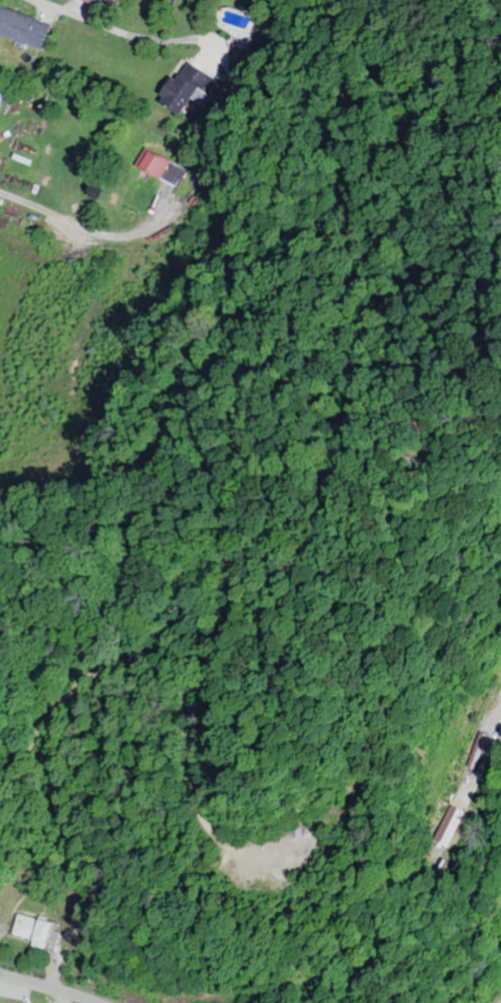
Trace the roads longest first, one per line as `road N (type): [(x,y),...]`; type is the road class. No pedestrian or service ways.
road 1 (residential): [(166,205),(152,227),(113,233),(0,194)]

